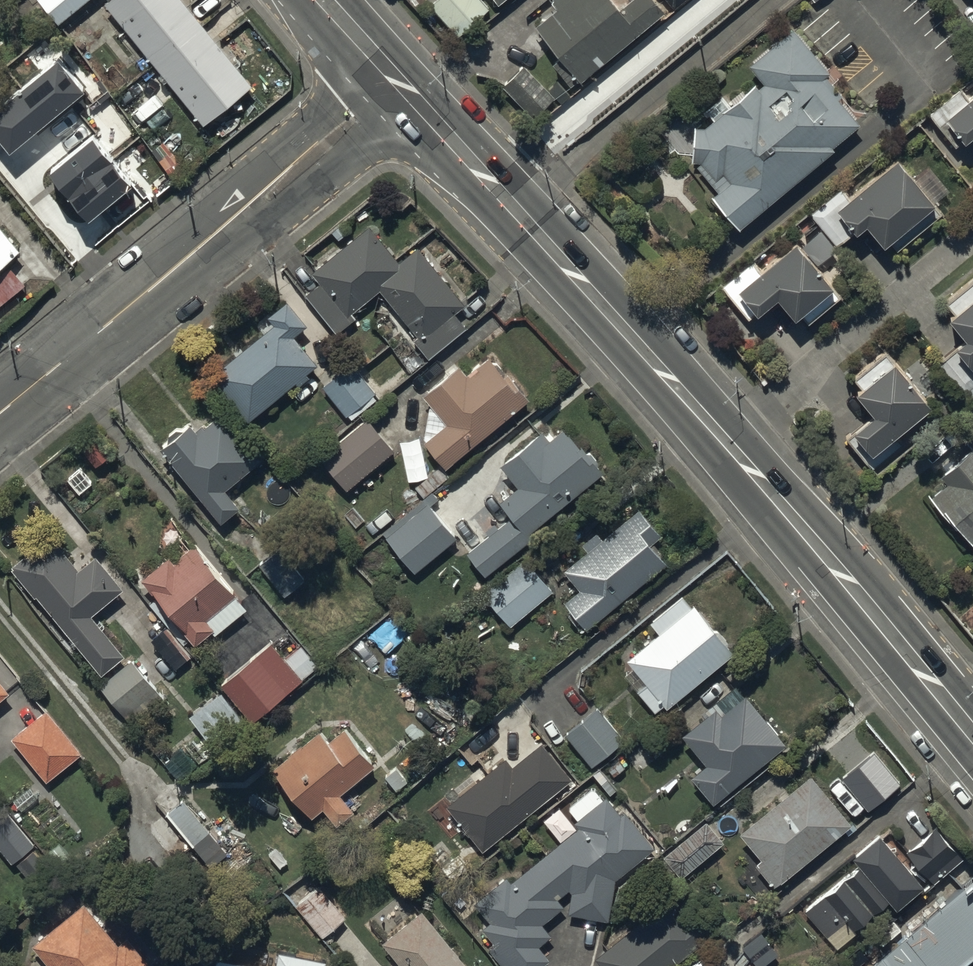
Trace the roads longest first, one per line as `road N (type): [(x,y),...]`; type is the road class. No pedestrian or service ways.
road 1 (unclassified): [(399,79),(0,414)]
road 2 (secondary): [(727,444),(399,79)]
road 3 (secondary): [(972,733),(727,444)]
road 4 (residential): [(972,233),(727,444)]

